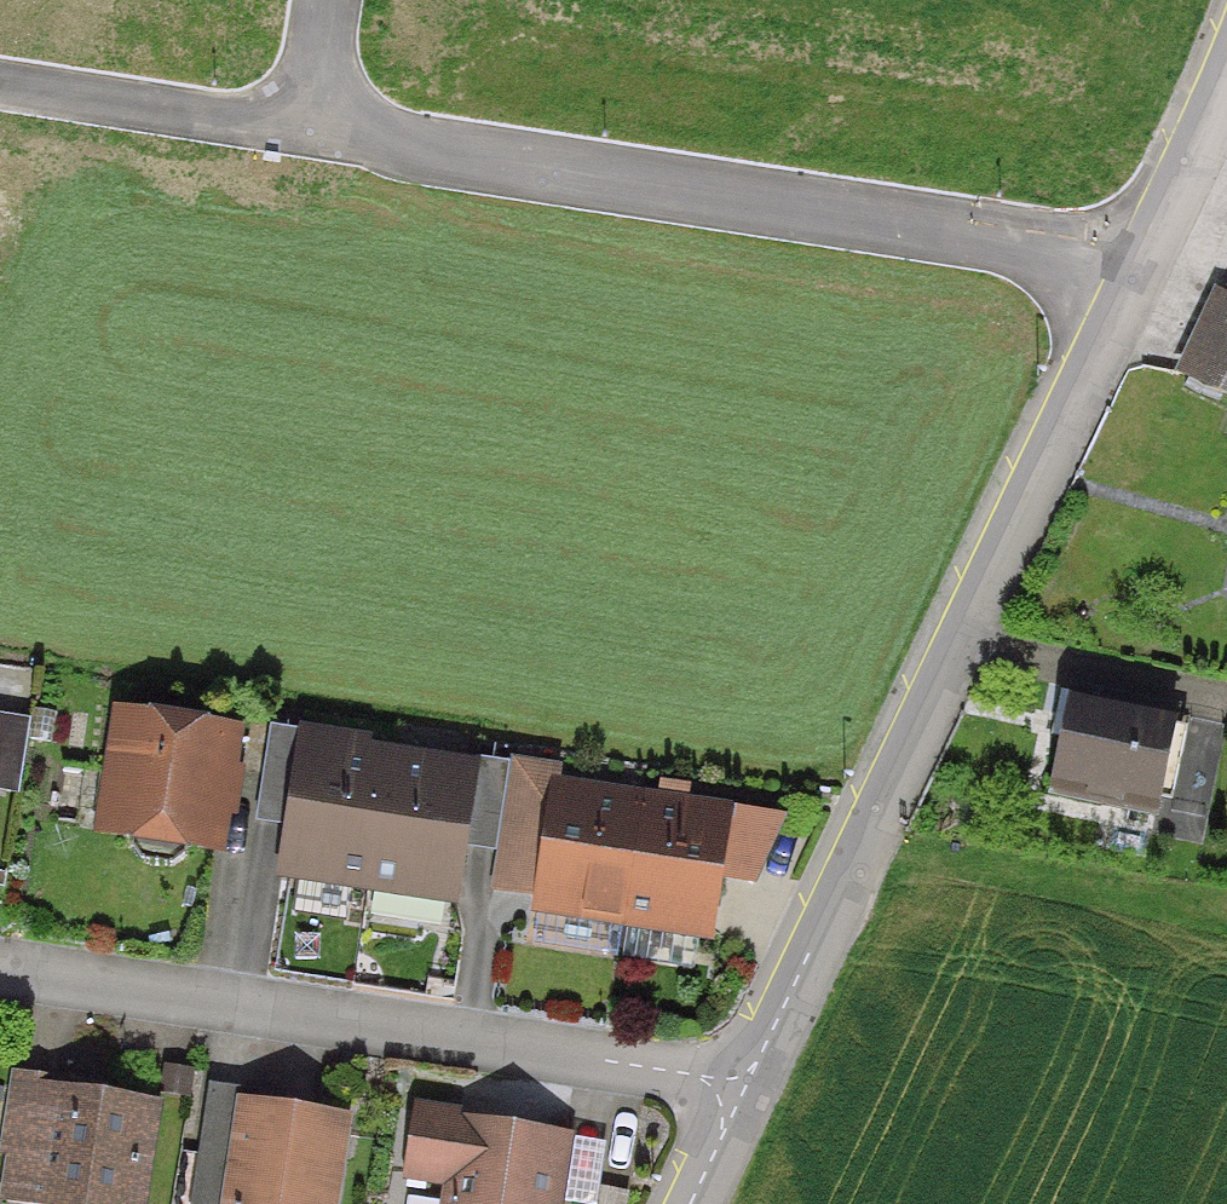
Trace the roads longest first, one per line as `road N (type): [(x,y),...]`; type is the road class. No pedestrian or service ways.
road 1 (residential): [(1149,266),(747,1081)]
road 2 (residential): [(308,133),(1149,266)]
road 3 (residential): [(747,1081),(0,967)]
road 4 (residential): [(0,86),(308,133)]
road 5 (residential): [(1226,108),(1149,266)]
road 6 (residential): [(747,1081),(690,1203)]
road 7 (residential): [(329,0),(308,133)]

